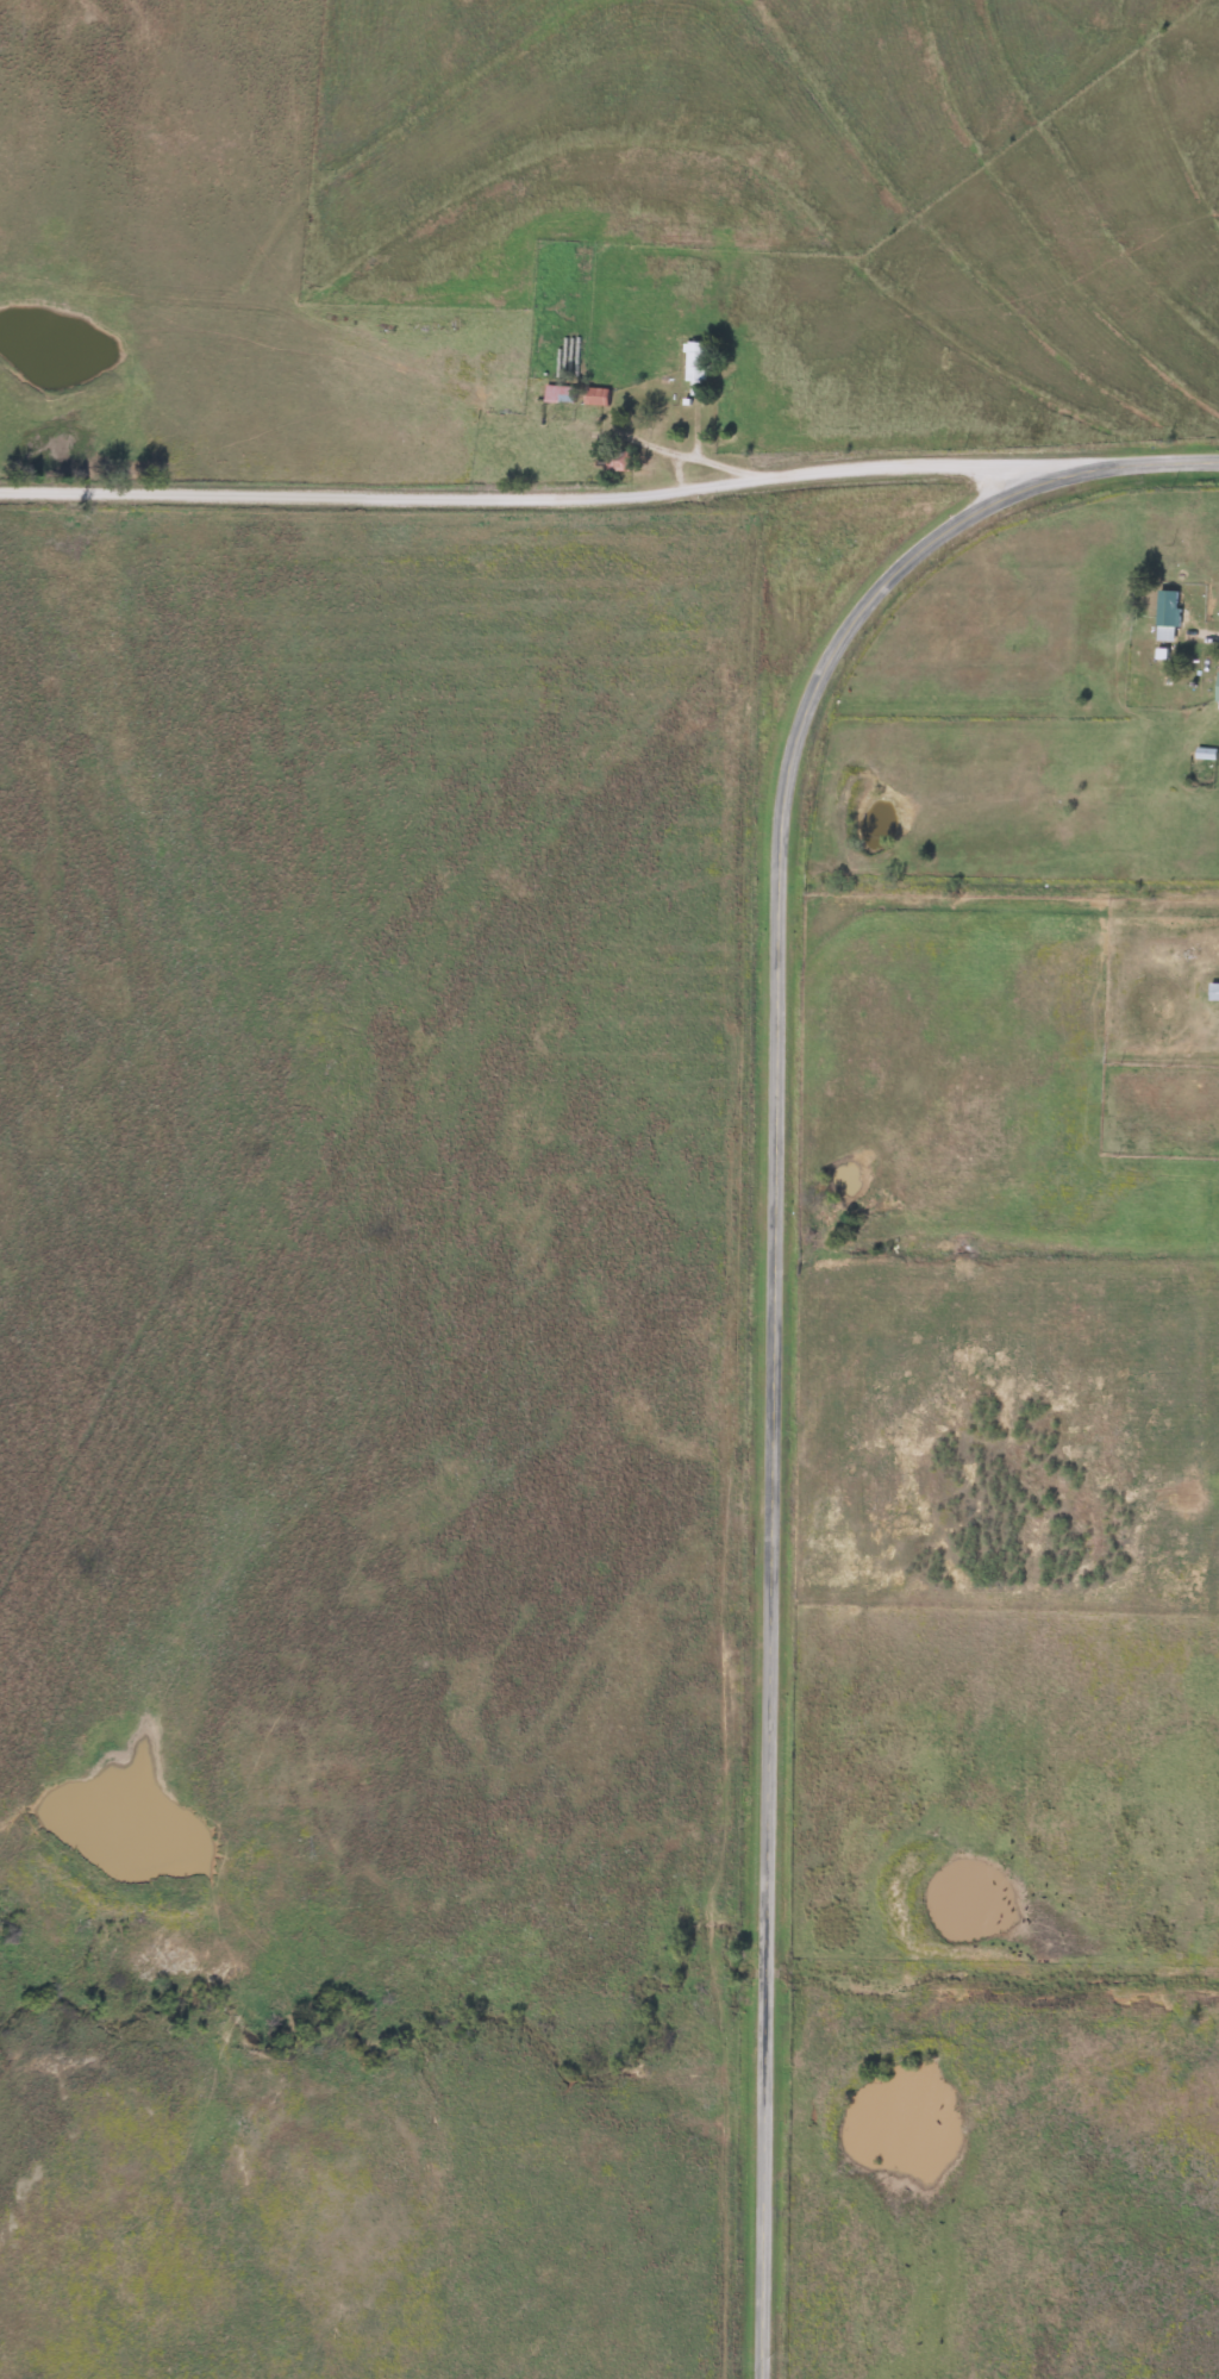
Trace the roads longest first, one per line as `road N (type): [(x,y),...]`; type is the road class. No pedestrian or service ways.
road 1 (secondary): [(763,2378),(775,1013),(782,818),(796,731),(834,658),(894,580),(959,524),(1048,473),(1218,464)]
road 2 (residential): [(0,492),(485,499),(623,495),(829,472),(1048,473)]

